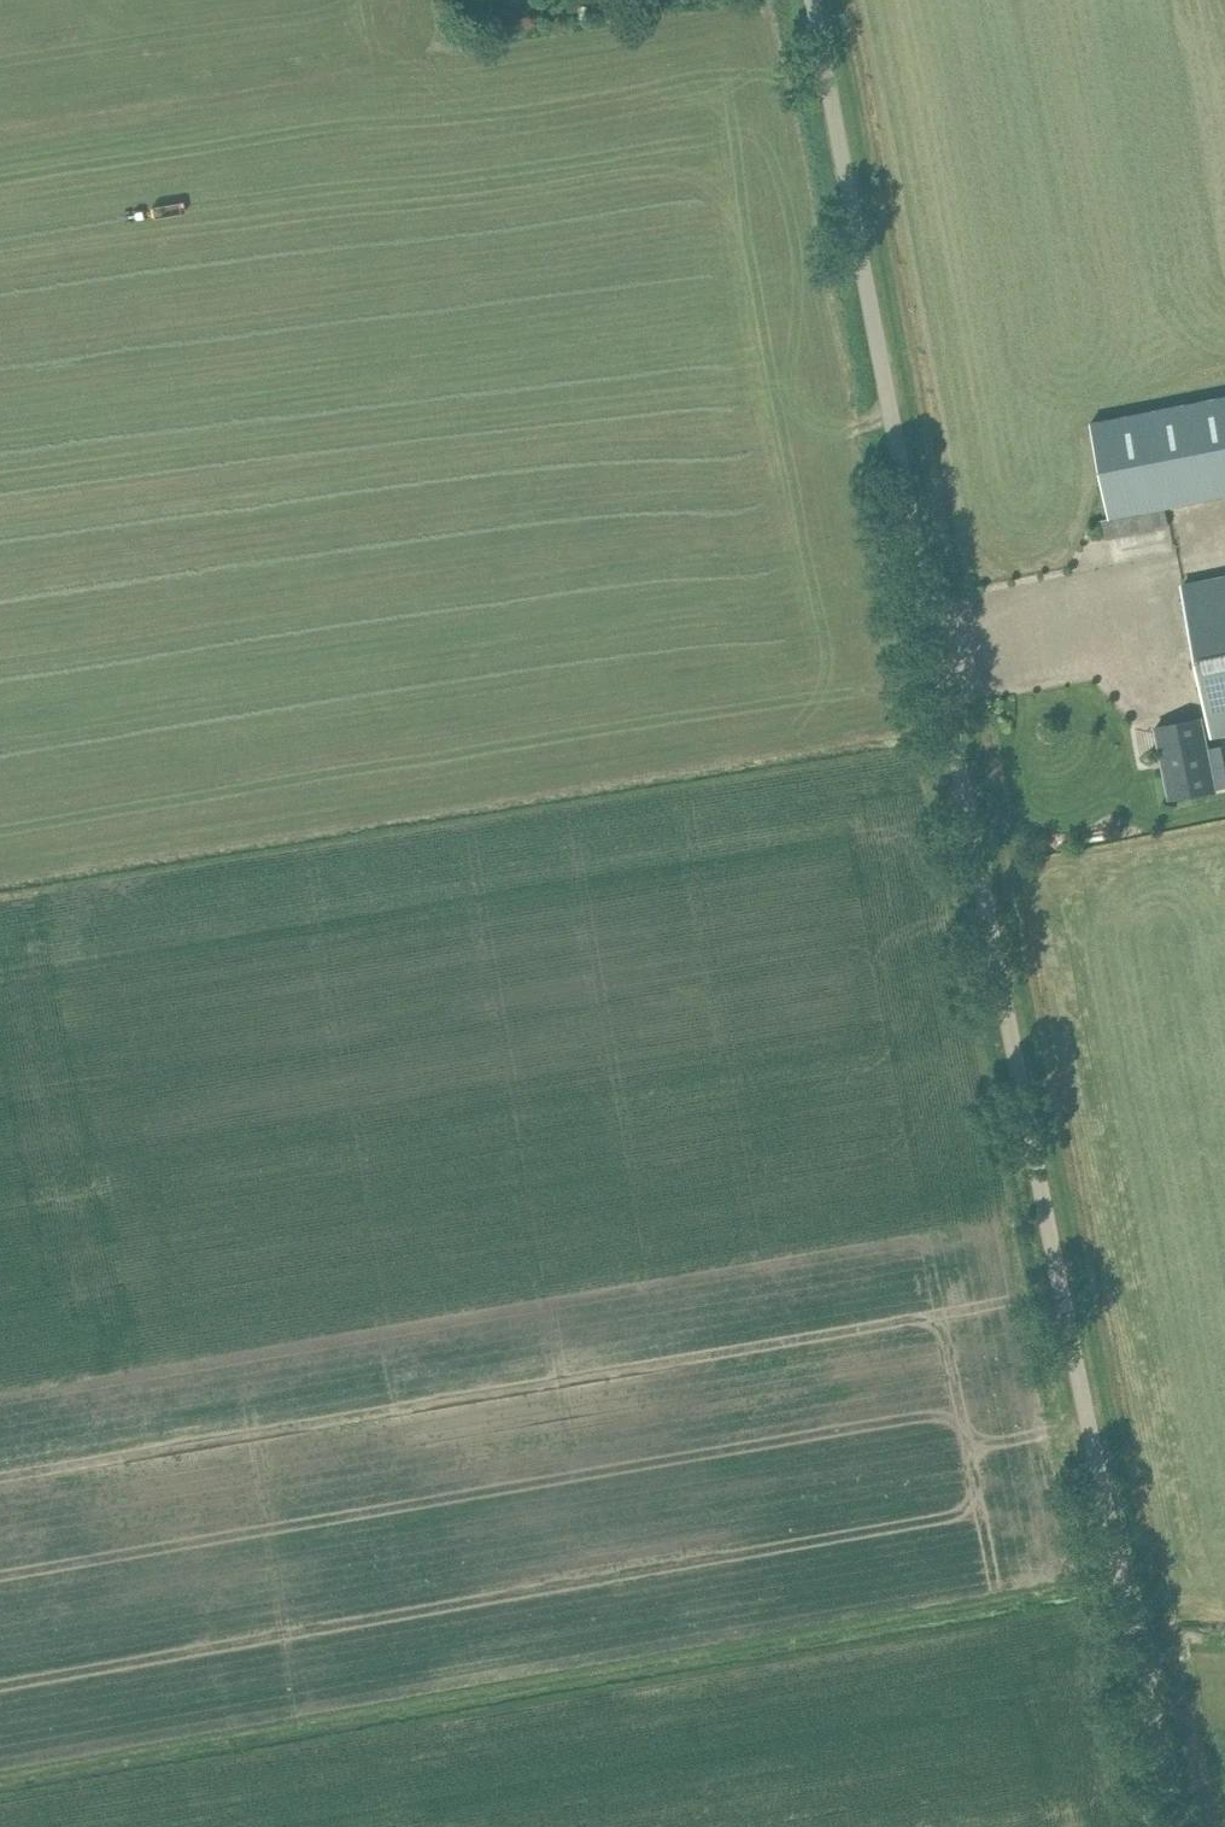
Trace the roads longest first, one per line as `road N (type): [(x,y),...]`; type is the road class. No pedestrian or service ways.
road 1 (unclassified): [(1177,1826),(821,0)]

